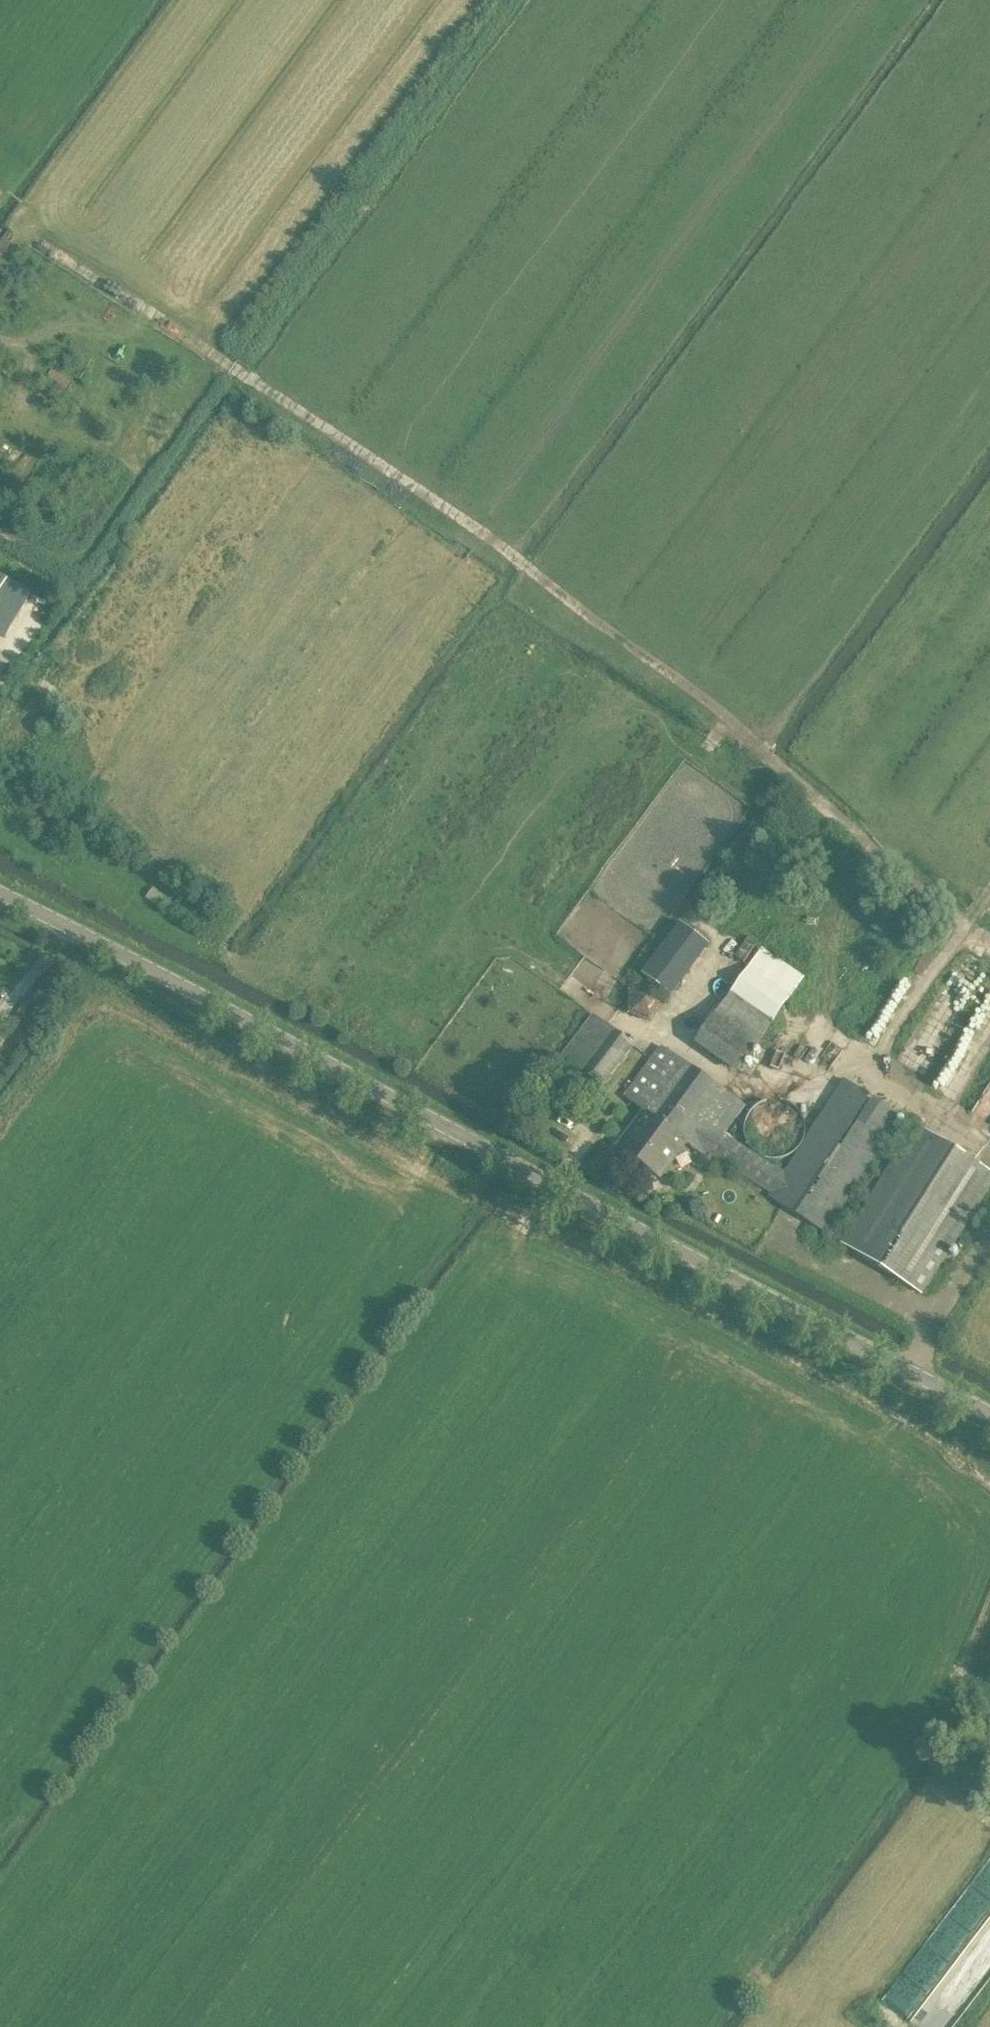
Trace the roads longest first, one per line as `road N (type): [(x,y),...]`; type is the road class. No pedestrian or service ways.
road 1 (track): [(989,1482),(959,1451),(766,1345),(127,1015),(84,1019),(0,1124)]
road 2 (tertiary): [(989,1414),(0,892)]

